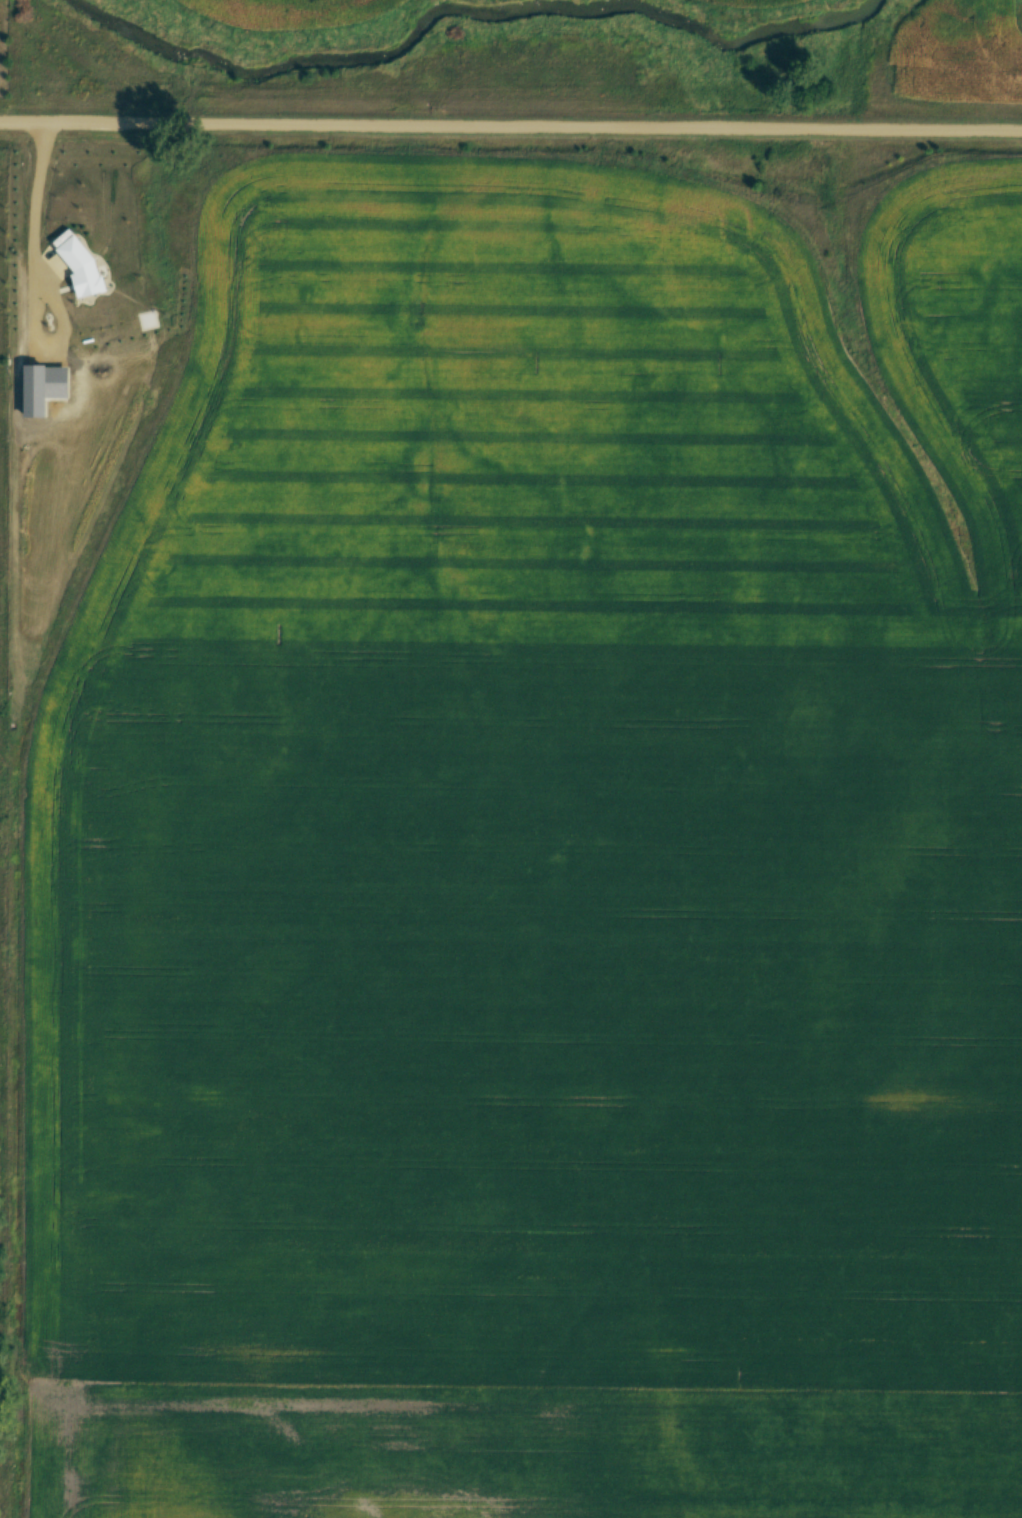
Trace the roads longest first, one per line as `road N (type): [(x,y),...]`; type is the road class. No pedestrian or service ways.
road 1 (residential): [(1021,130),(0,126)]

